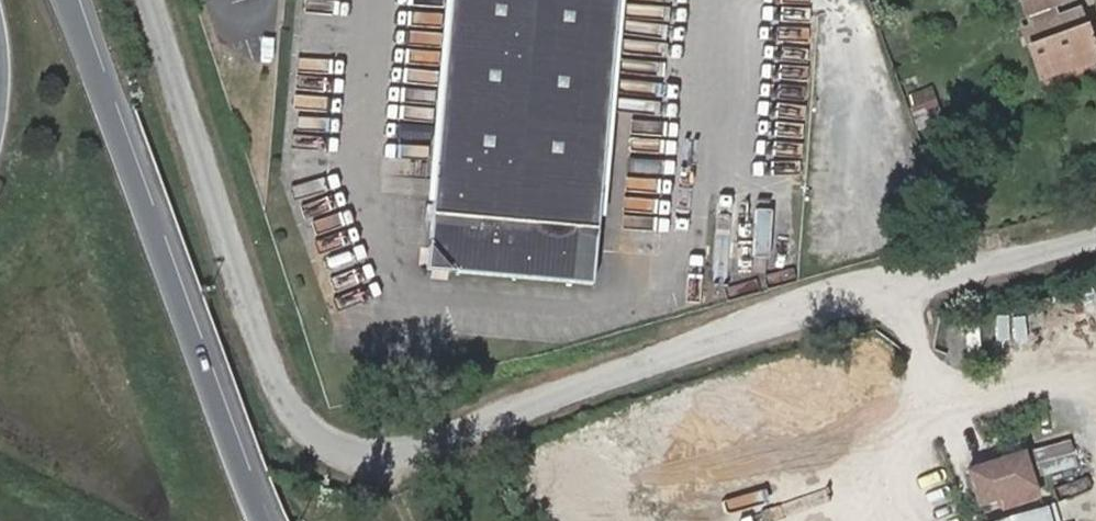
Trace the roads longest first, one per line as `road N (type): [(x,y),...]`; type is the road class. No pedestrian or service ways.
road 1 (unclassified): [(1095,238),(363,458),(333,449),(307,425),(273,372),(151,0)]
road 2 (motorway): [(258,520),(70,0)]

